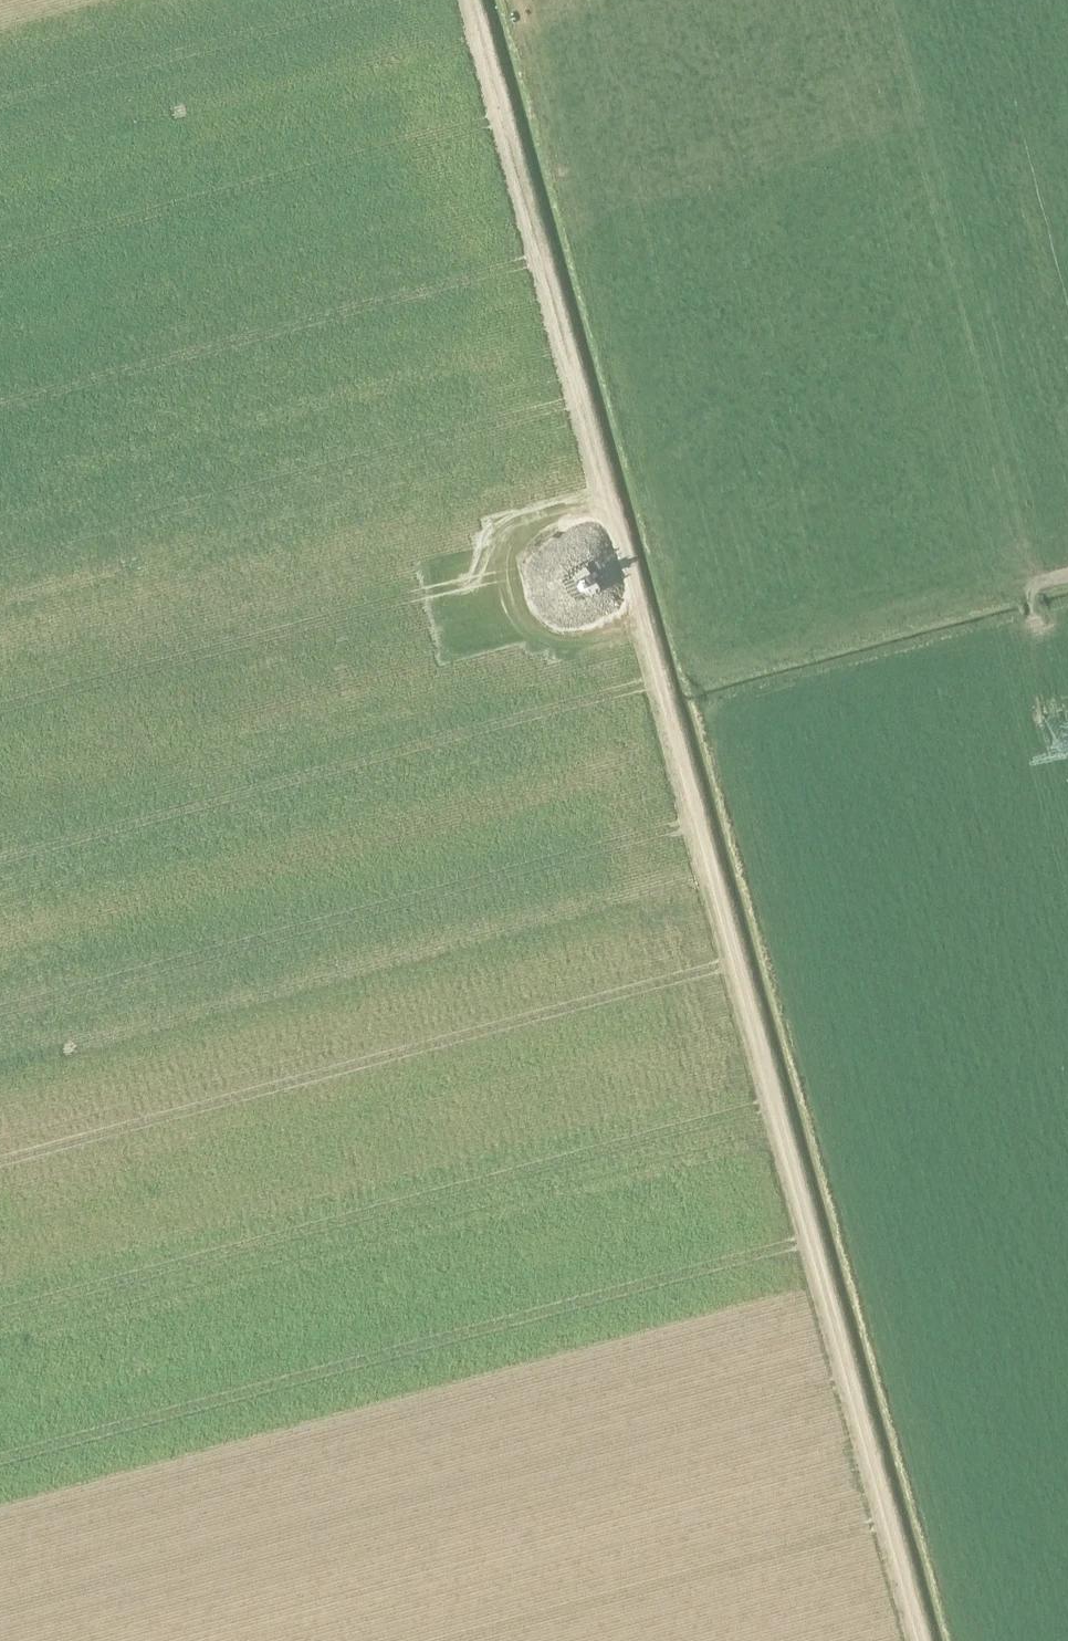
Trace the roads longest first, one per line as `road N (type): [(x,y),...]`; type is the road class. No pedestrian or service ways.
road 1 (track): [(592,439),(923,1640)]

